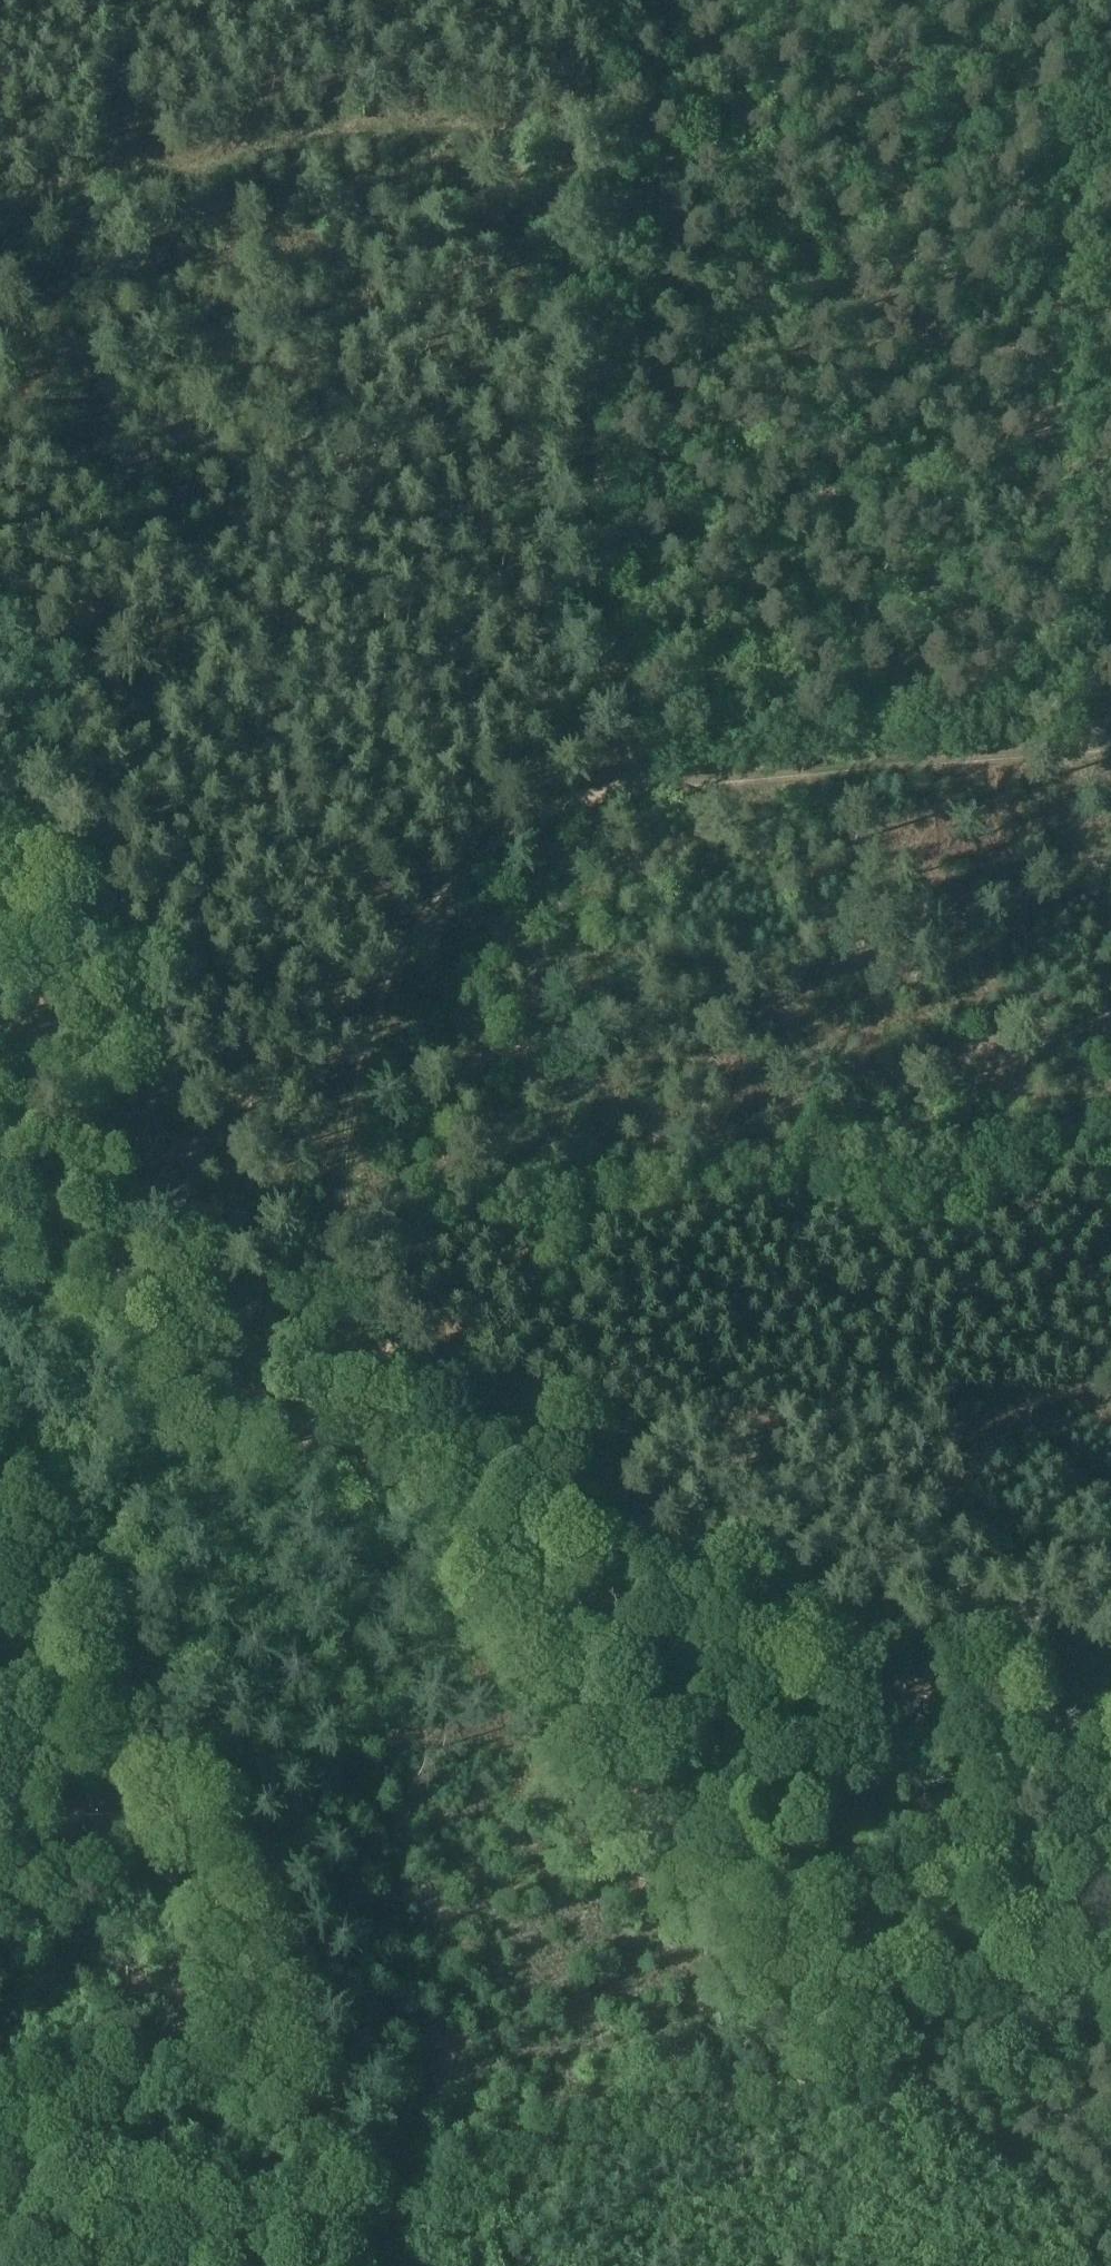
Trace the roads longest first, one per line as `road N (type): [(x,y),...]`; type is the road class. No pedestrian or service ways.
road 1 (track): [(0,1191),(131,1290),(207,1385),(487,1516),(548,1667),(669,1849),(996,2158),(1073,2265)]
road 2 (track): [(180,2265),(1110,1986)]

